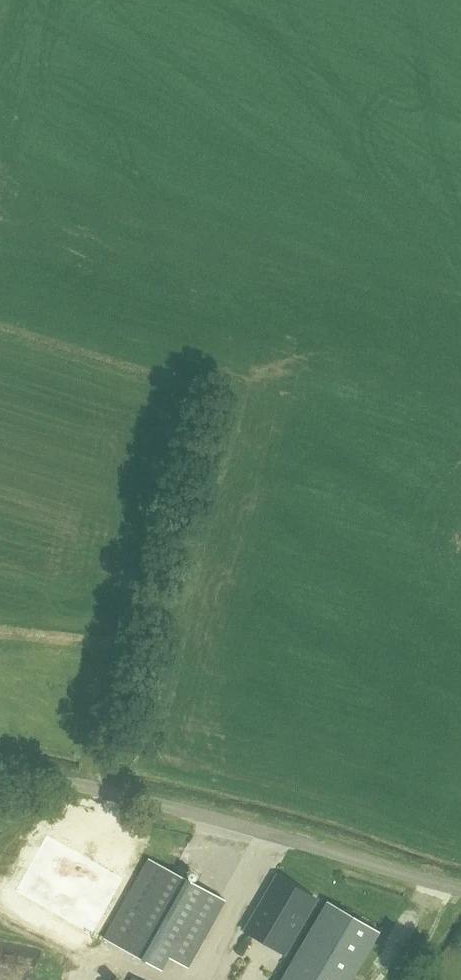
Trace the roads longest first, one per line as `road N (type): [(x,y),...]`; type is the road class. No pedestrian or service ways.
road 1 (unclassified): [(0,769),(172,806),(460,887)]

